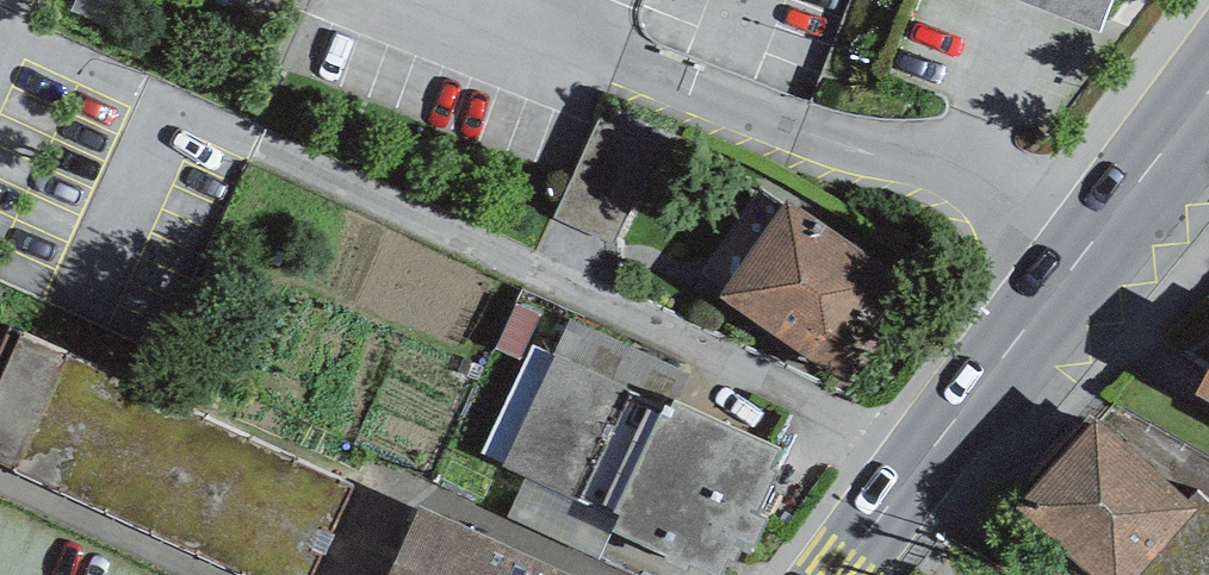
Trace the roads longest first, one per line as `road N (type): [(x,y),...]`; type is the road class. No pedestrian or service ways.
road 1 (residential): [(31,48),(923,456)]
road 2 (residential): [(403,0),(1074,257)]
road 3 (secondary): [(923,456),(1074,257)]
road 4 (secondary): [(1074,257),(1208,92)]
road 5 (residential): [(184,574),(0,496)]
road 6 (secondary): [(838,574),(923,456)]

